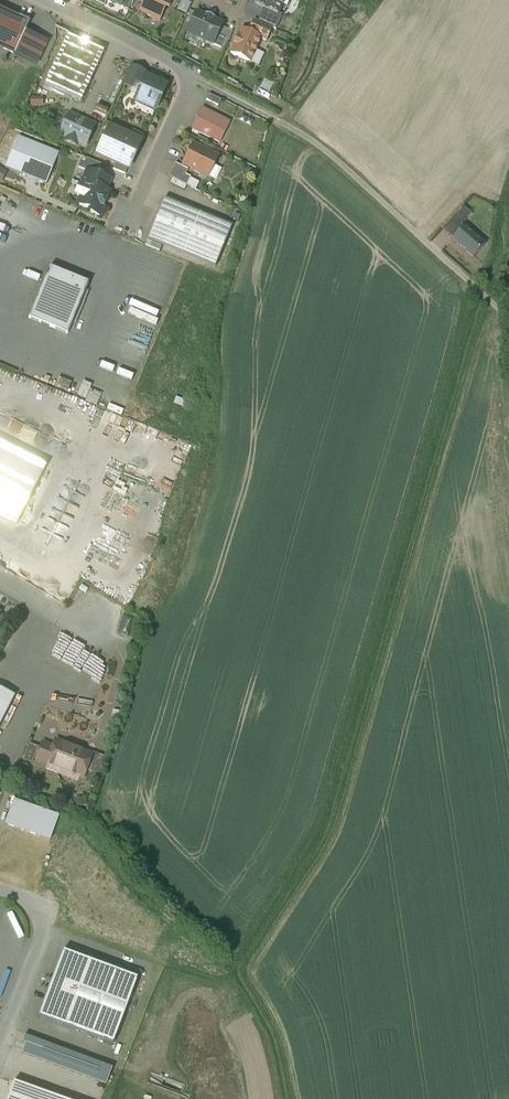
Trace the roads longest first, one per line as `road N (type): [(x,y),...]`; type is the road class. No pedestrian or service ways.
road 1 (residential): [(49,0),(194,74),(126,220)]
road 2 (residential): [(0,890),(34,905),(43,929),(0,1043)]

